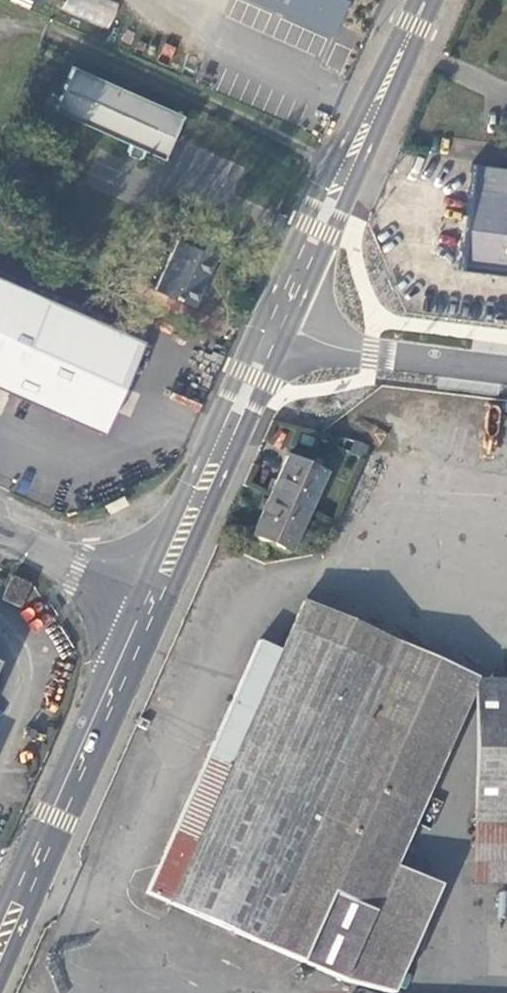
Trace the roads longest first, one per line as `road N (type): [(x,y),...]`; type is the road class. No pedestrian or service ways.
road 1 (secondary): [(0,933),(144,591)]
road 2 (secondary): [(274,328),(422,0)]
road 3 (secondary): [(144,591),(274,328)]
road 4 (residential): [(274,328),(363,352),(506,369)]
road 5 (unclassified): [(144,591),(0,532)]

